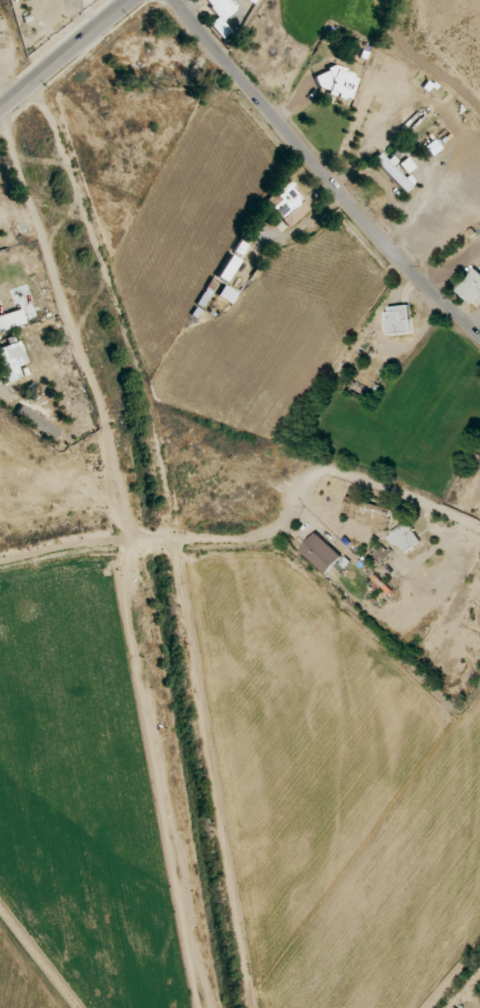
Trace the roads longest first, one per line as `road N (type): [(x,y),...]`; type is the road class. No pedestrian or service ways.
road 1 (tertiary): [(479,336),(341,195),(174,0)]
road 2 (residential): [(479,526),(333,469),(321,472),(284,524),(262,536),(140,540)]
road 3 (residential): [(0,110),(137,0)]

